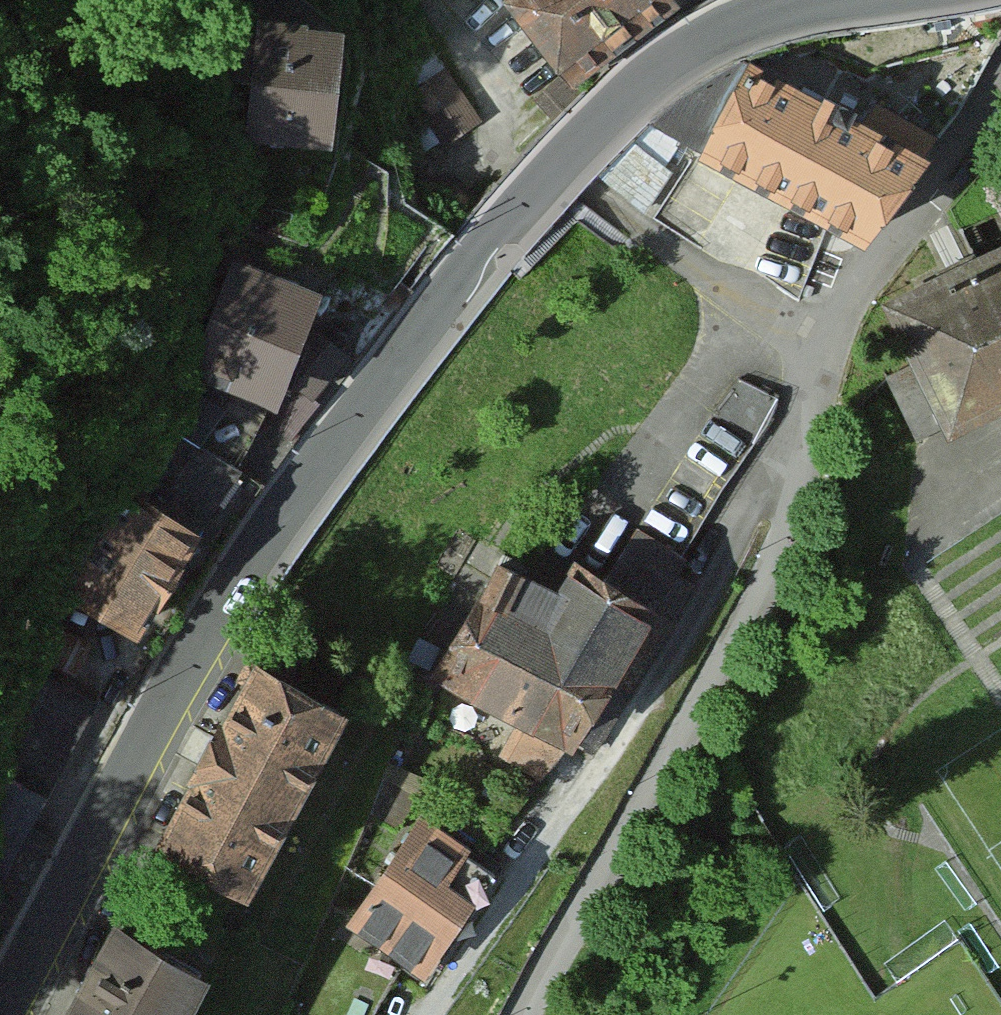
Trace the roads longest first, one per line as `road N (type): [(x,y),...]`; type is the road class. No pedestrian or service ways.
road 1 (residential): [(2,1014),(167,695),(354,410),(427,317),(546,180),(651,77),(712,34),(816,0)]
road 2 (residential): [(438,1014),(689,628),(739,533),(800,506)]
road 3 (residential): [(530,1014),(782,563),(800,506)]
road 4 (residential): [(800,506),(823,379),(858,287),(1000,87)]

